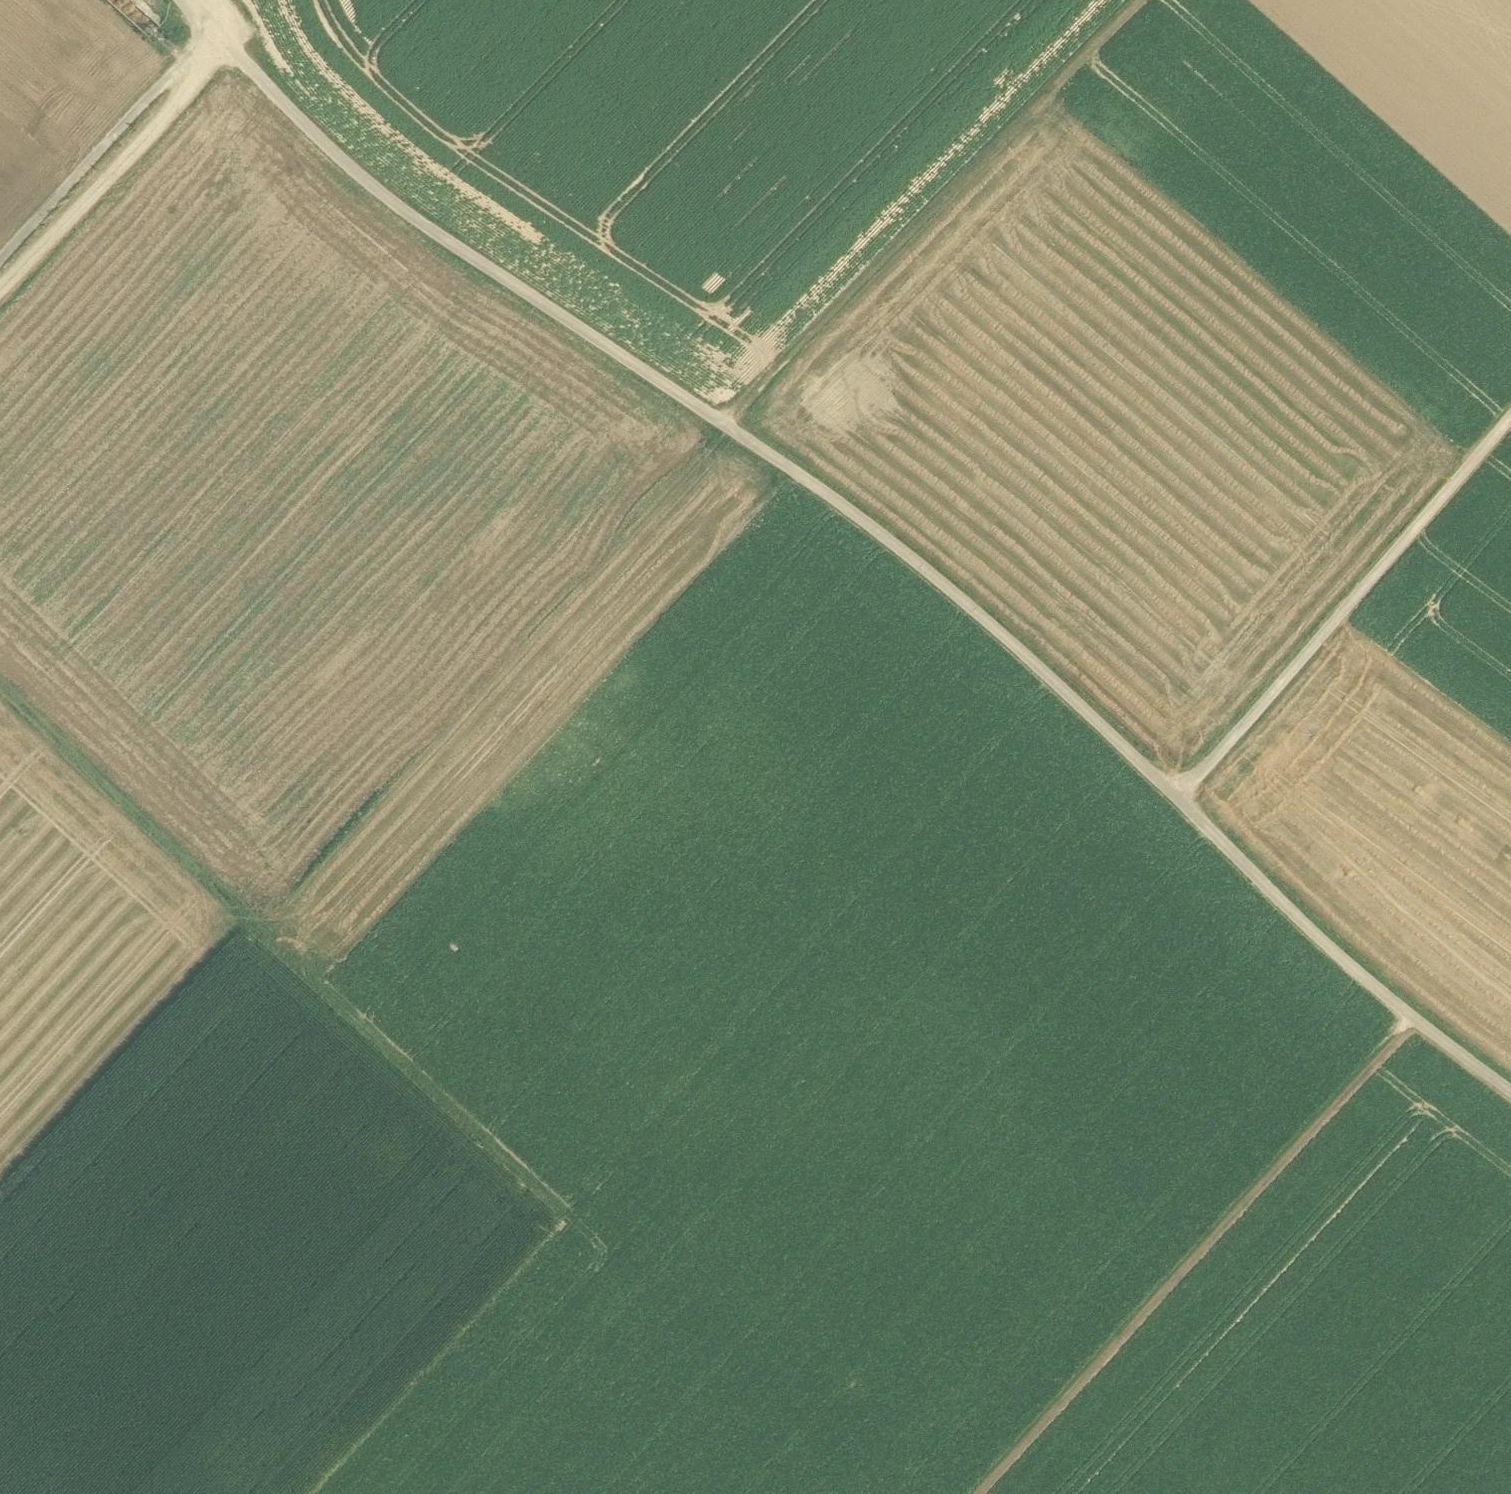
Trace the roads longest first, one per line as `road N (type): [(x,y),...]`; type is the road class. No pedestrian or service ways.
road 1 (track): [(201,30),(355,172),(434,233),(909,560),(1098,720),(1191,813)]
road 2 (track): [(1098,720),(624,1251),(273,938)]
road 3 (track): [(1418,1033),(1002,1493)]
road 4 (track): [(734,437),(1170,0)]
road 5 (track): [(1191,813),(1510,446)]
road 6 (track): [(1191,813),(1294,923),(1418,1033),(1510,1101)]
road 7 (track): [(0,686),(273,938)]
road 8 (track): [(179,0),(201,30),(190,56),(0,263)]

